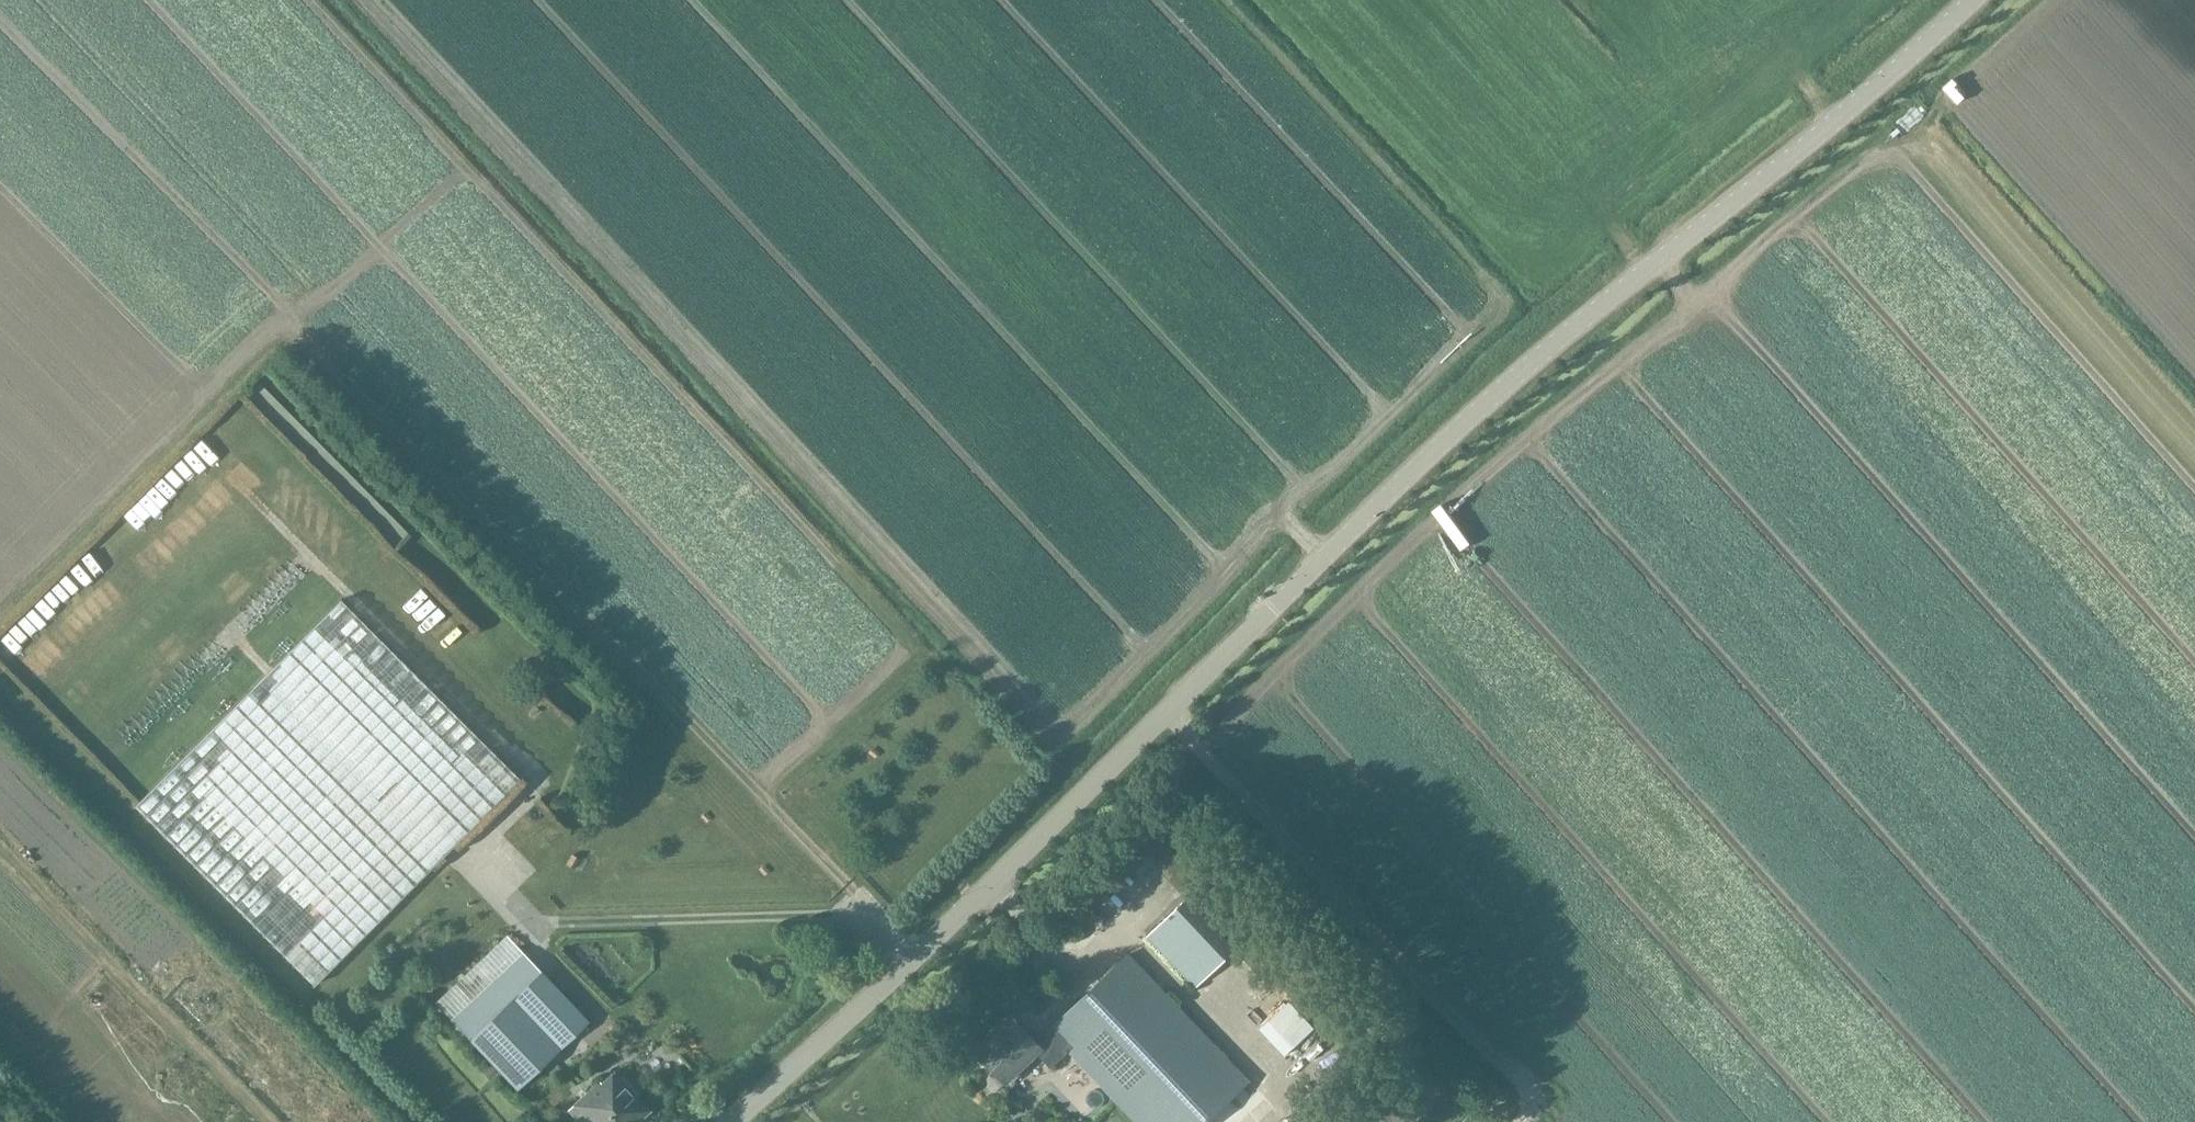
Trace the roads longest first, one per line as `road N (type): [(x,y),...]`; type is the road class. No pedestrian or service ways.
road 1 (tertiary): [(731,1121),(931,944),(1456,432),(1969,0)]

